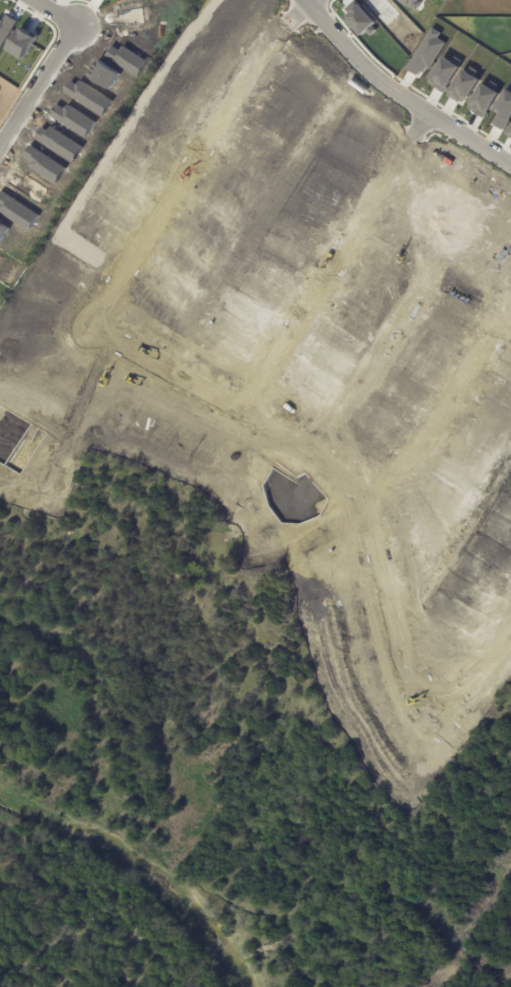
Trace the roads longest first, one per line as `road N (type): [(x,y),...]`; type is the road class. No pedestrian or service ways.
road 1 (residential): [(305,2),(224,108),(95,322),(114,347),(289,439),(325,467),(367,531),(398,652),(431,714)]
road 2 (residential): [(238,411),(428,112)]
road 3 (residential): [(303,0),(377,78),(510,166)]
road 4 (residential): [(349,495),(420,444),(510,303)]
road 5 (residential): [(0,136),(72,24)]
road 6 (residential): [(431,714),(510,623)]

